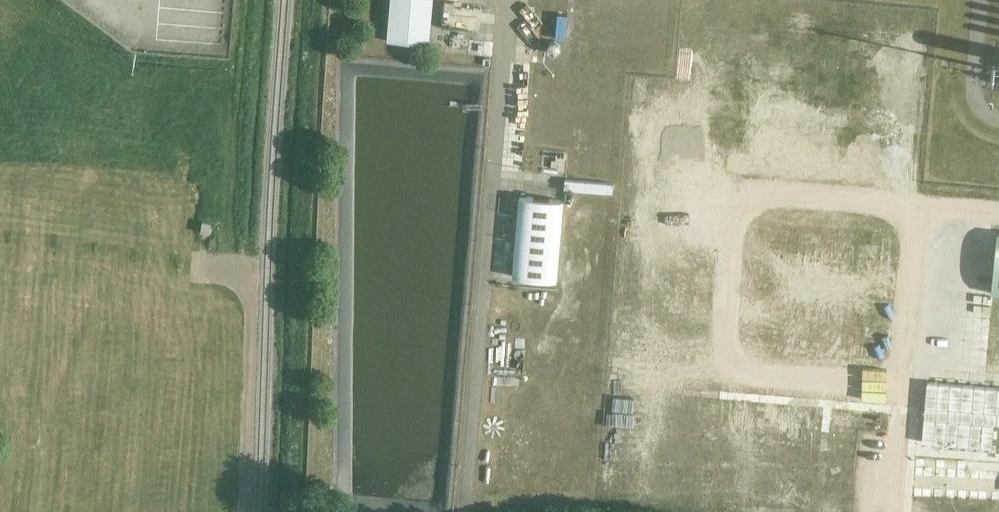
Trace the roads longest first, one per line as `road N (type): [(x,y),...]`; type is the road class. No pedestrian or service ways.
road 1 (unclassified): [(245,511),(252,320),(247,292),(232,274),(210,267)]

